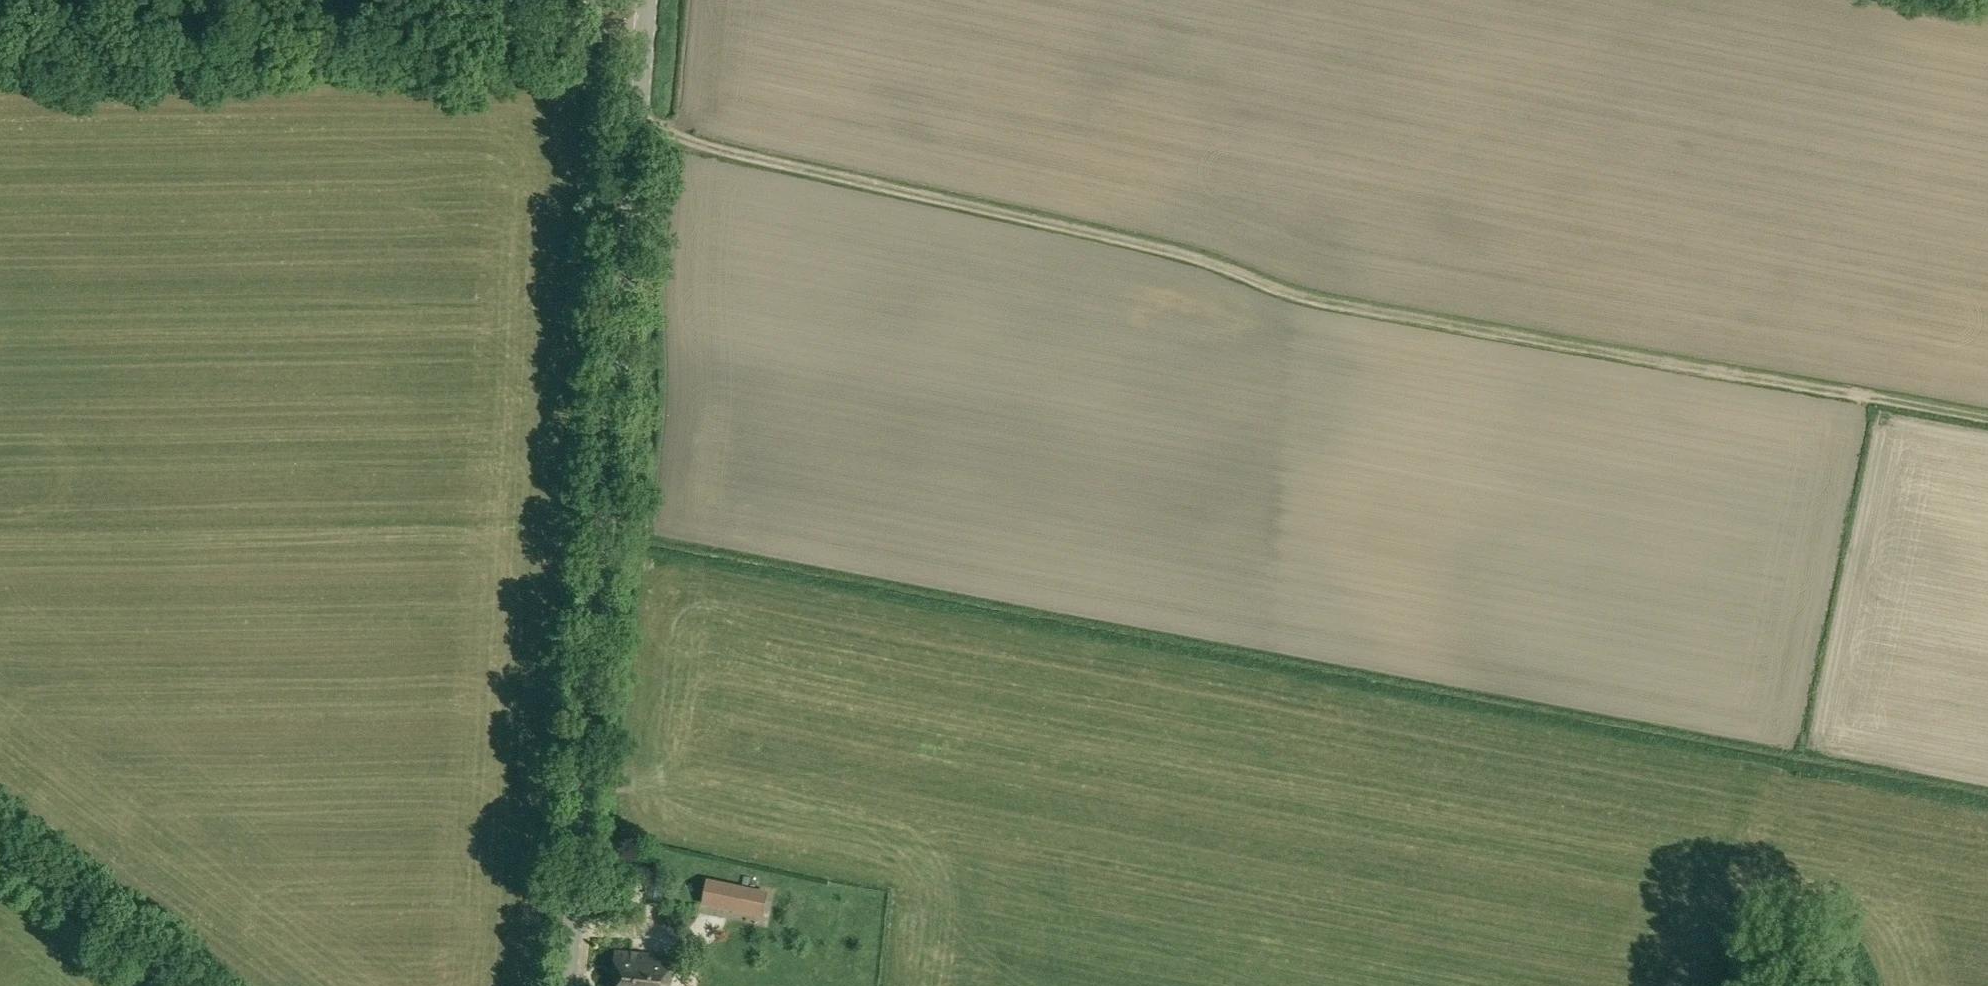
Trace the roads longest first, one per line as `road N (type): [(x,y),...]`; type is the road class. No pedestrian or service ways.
road 1 (track): [(1987,421),(1399,316),(1059,224),(639,127)]
road 2 (unclassified): [(566,985),(649,0)]
road 3 (tertiary): [(192,985),(0,842)]

